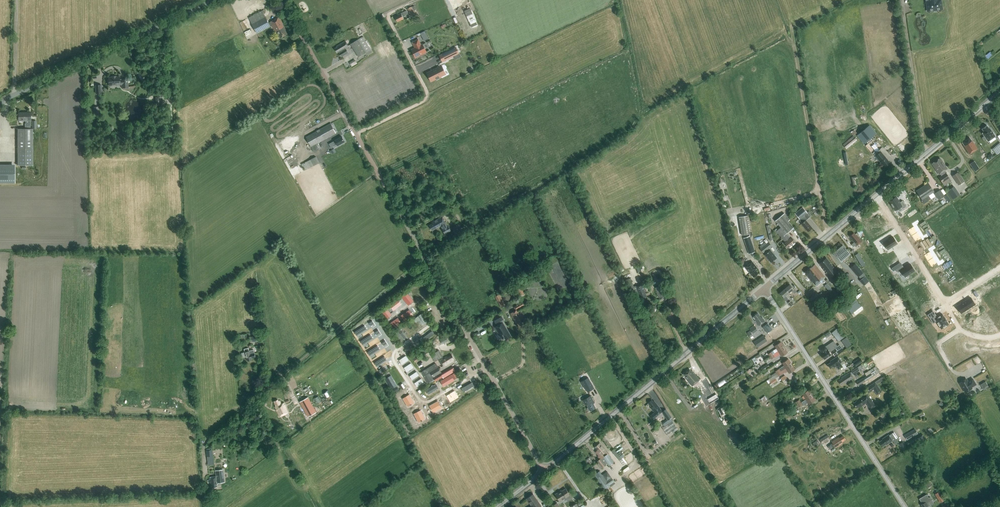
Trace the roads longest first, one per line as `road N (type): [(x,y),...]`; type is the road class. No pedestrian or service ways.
road 1 (unclassified): [(545,470),(281,0)]
road 2 (track): [(206,506),(204,442),(425,258)]
road 3 (tertiary): [(764,289),(999,91)]
road 4 (tertiary): [(545,470),(764,289)]
road 5 (unclassified): [(904,506),(764,289)]
road 6 (unclassified): [(0,100),(210,0)]
road 7 (track): [(416,0),(388,15),(426,96),(356,134)]

